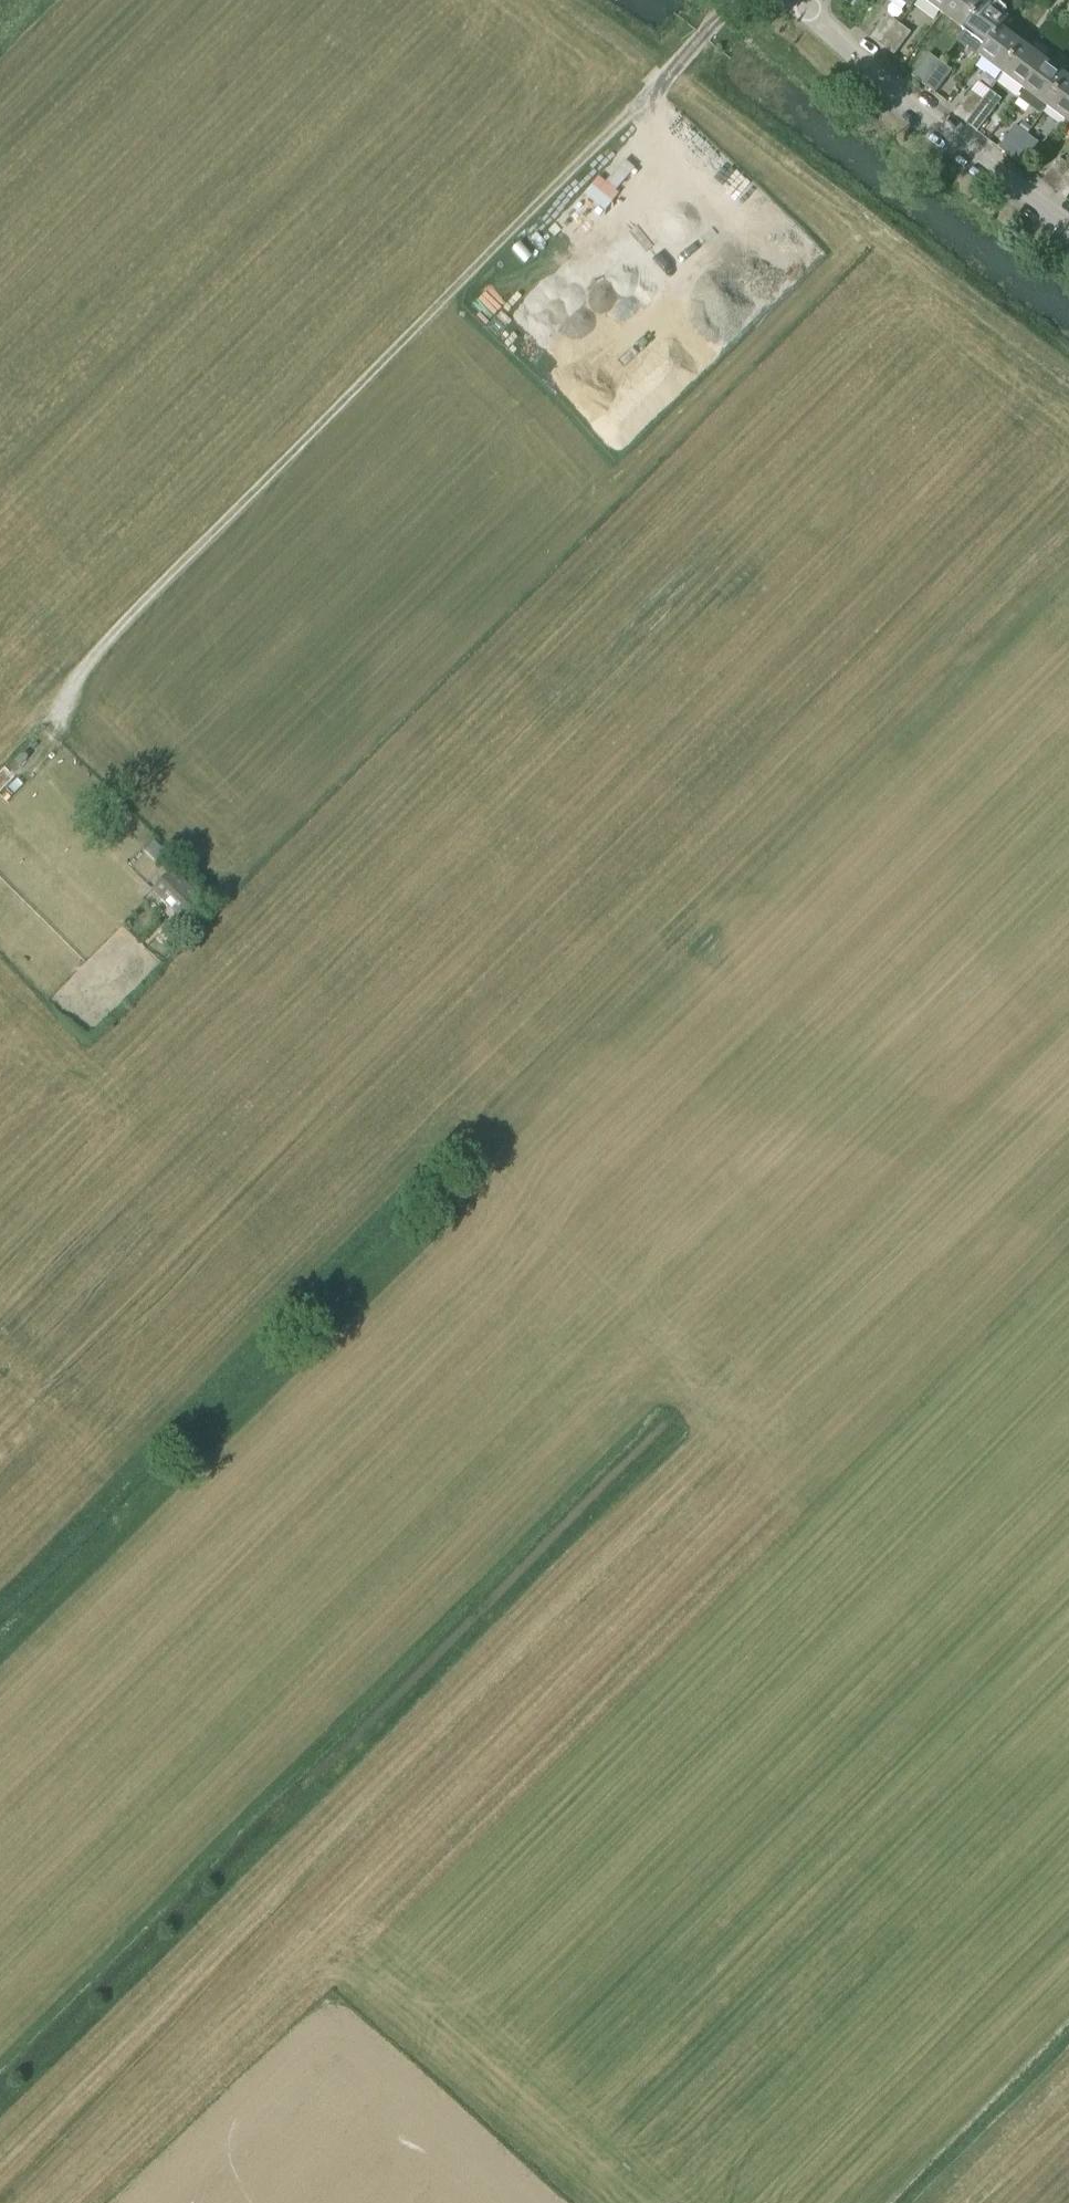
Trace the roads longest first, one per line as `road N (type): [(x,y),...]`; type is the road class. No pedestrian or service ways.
road 1 (track): [(52,746),(66,690),(89,659),(701,38)]
road 2 (residential): [(808,9),(853,62),(1068,239)]

